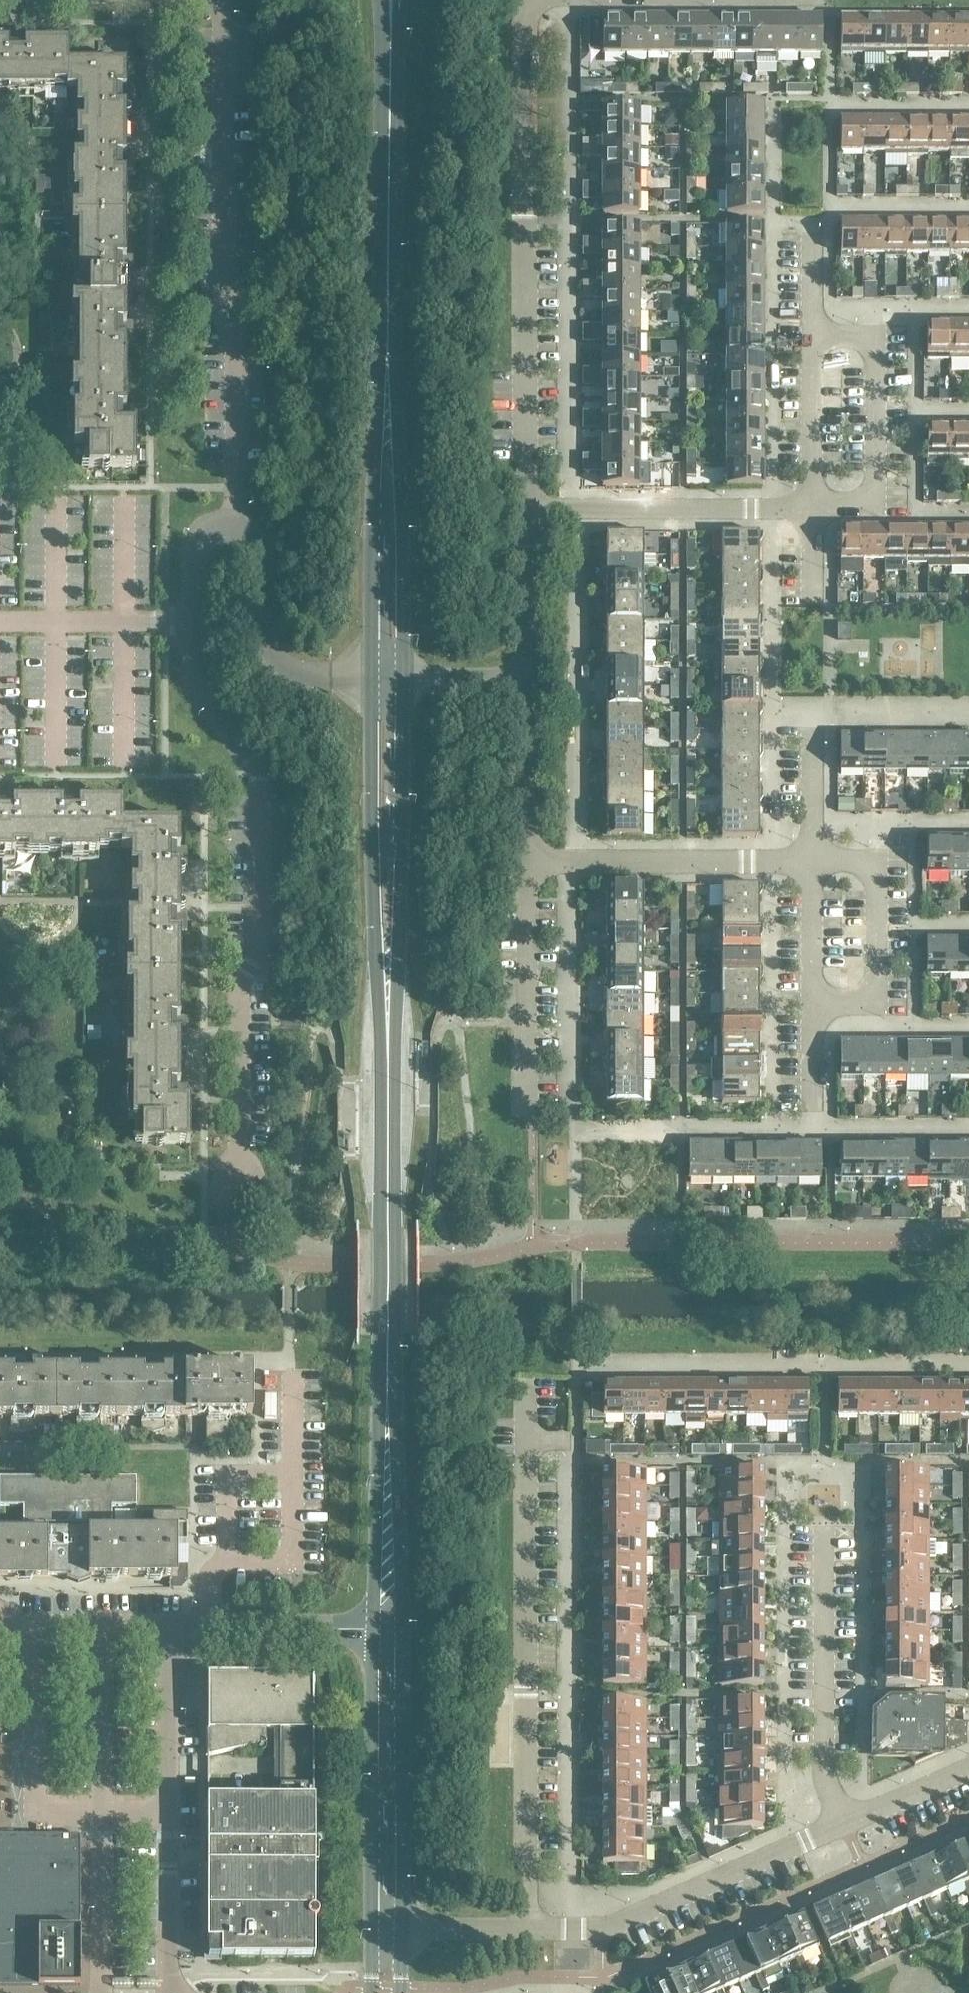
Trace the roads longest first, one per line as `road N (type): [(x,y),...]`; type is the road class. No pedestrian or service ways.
road 1 (residential): [(532,1929),(527,1441),(576,1441),(576,1338)]
road 2 (residential): [(239,520),(223,3),(123,0)]
road 3 (residential): [(185,621),(196,678),(262,779),(258,942),(240,993),(243,1168)]
road 4 (residential): [(520,510),(517,99),(531,0)]
road 5 (tertiary): [(387,1403),(388,1028)]
road 6 (tertiary): [(389,334),(371,497),(370,687)]
road 7 (tertiary): [(403,687),(389,334)]
road 8 (tertiary): [(370,687),(371,843),(388,1028)]
road 9 (tertiary): [(388,1028),(403,687)]
road 10 (tertiary): [(389,334),(391,0)]
road 11 (residential): [(819,1820),(824,1487)]
road 12 (residential): [(532,1929),(571,1930),(819,1820)]
road 13 (residential): [(807,511),(870,508),(868,325),(805,320)]
road 14 (tertiary): [(400,1930),(400,1627)]
road 15 (tertiary): [(374,1627),(372,1929)]
road 16 (residential): [(520,510),(807,511)]
road 17 (residential): [(530,869),(812,862)]
road 18 (residential): [(16,1624),(33,1643),(37,1818),(102,1819)]
road 19 (residential): [(370,687),(293,682),(263,629),(261,542),(239,520)]
road 20 (residential): [(810,1103),(812,862)]
road 21 (residential): [(534,1104),(530,869)]
road 22 (tertiary): [(387,1403),(375,1467),(374,1627)]
road 23 (tertiary): [(400,1627),(397,1468),(387,1403)]
road 24 (residential): [(167,1817),(174,1650),(203,1625)]
road 25 (residential): [(805,320),(803,124)]
road 26 (residential): [(102,1624),(102,1819)]
road 27 (residential): [(807,511),(805,320)]
road 28 (residential): [(0,622),(185,621)]
road 29 (residential): [(522,692),(520,510)]
road 30 (residential): [(530,869),(522,692)]
road 31 (residential): [(172,1992),(167,1817)]
road 32 (residential): [(102,1819),(100,1992)]
road 33 (residential): [(374,1627),(203,1625)]
road 34 (residential): [(819,1820),(968,1766)]
road 35 (residential): [(812,862),(814,724)]
road 36 (residential): [(400,1930),(532,1929)]
road 37 (residential): [(185,621),(202,542),(239,520)]

